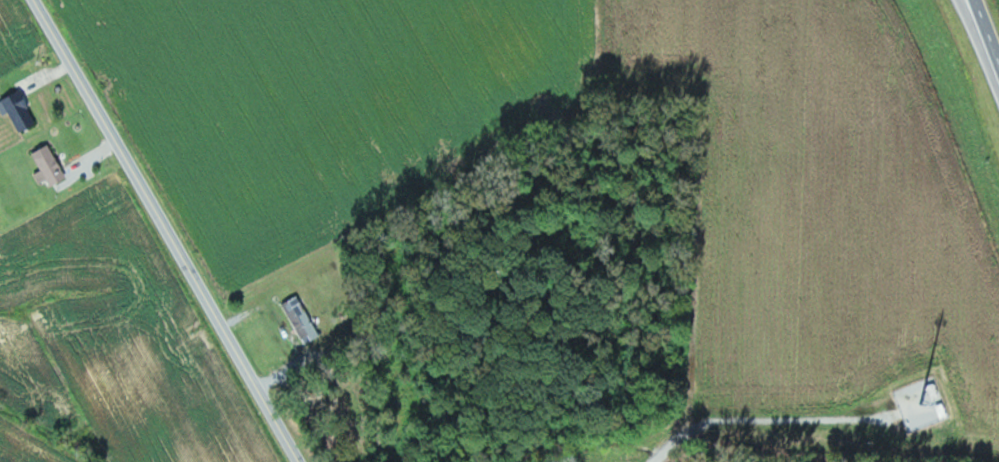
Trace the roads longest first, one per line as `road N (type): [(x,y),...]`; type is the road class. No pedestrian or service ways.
road 1 (tertiary): [(36,0),(301,461)]

